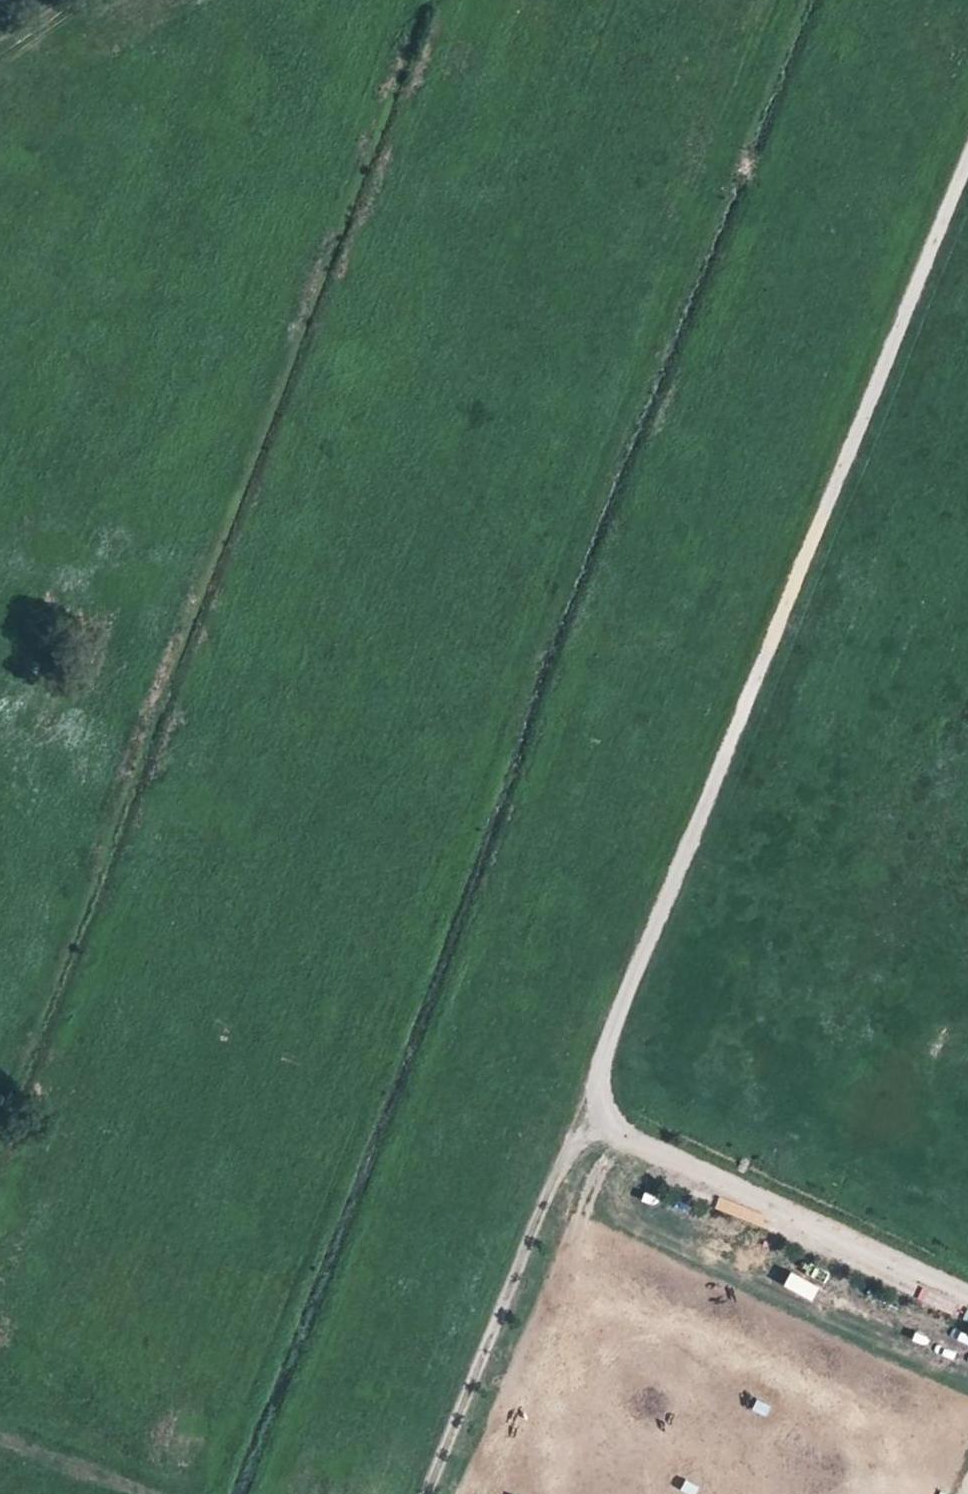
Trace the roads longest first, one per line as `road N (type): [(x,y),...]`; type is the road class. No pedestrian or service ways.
road 1 (track): [(967,1287),(614,1126),(593,1085),(967,170)]

